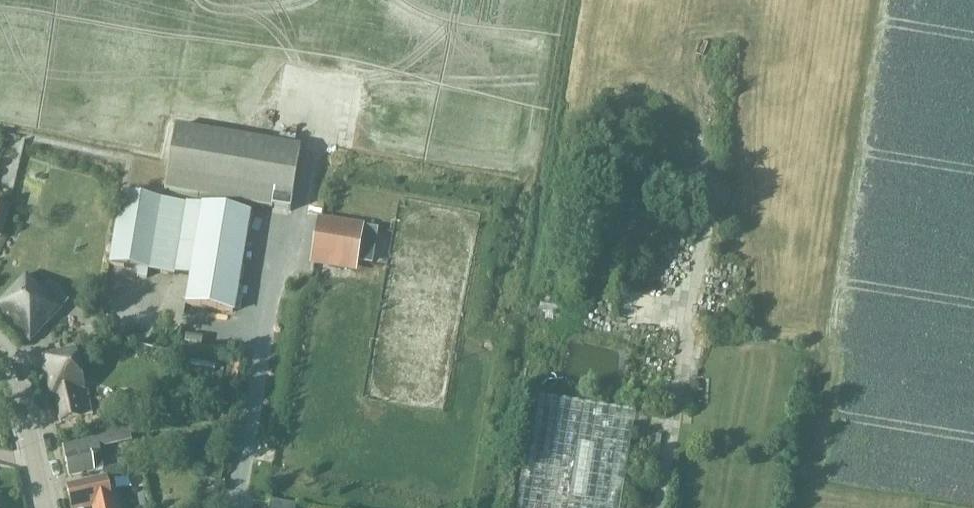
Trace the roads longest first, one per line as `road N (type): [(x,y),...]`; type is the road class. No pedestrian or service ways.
road 1 (residential): [(46,507),(17,380),(0,352)]

